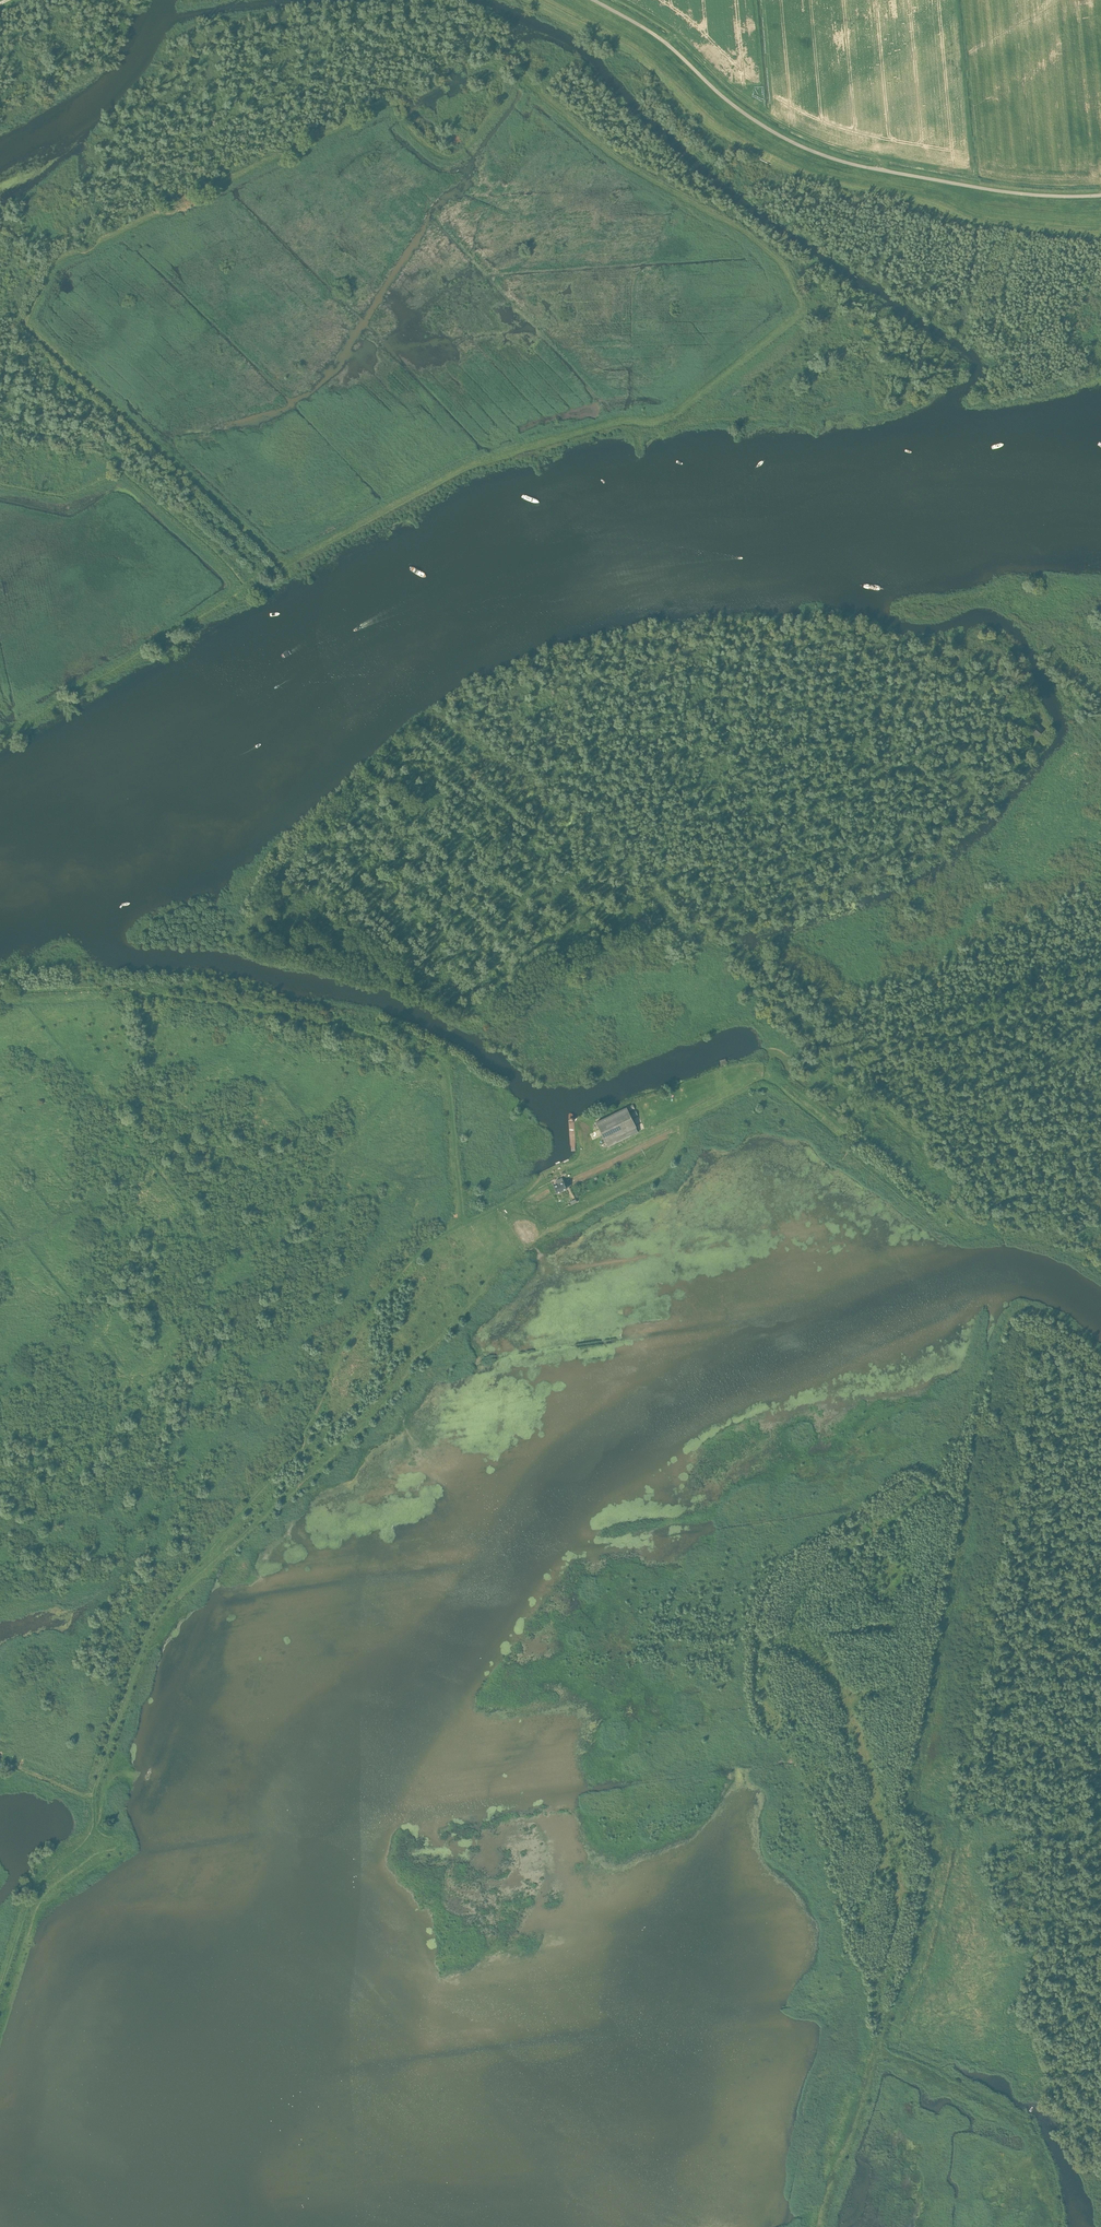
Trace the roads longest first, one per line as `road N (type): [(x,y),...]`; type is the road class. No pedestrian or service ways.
road 1 (track): [(465,1223),(393,1281),(331,1364),(300,1451),(149,1624),(94,1792),(88,1840),(38,1887),(0,1989)]
road 2 (track): [(0,992),(122,988),(273,1013),(423,1051),(446,1071),(465,1223),(527,1194)]
road 3 (track): [(1100,230),(988,217),(785,160),(725,125),(673,71),(549,0)]
road 4 (unclassified): [(593,0),(667,44),(751,118),(829,157),(999,190),(1100,195)]

